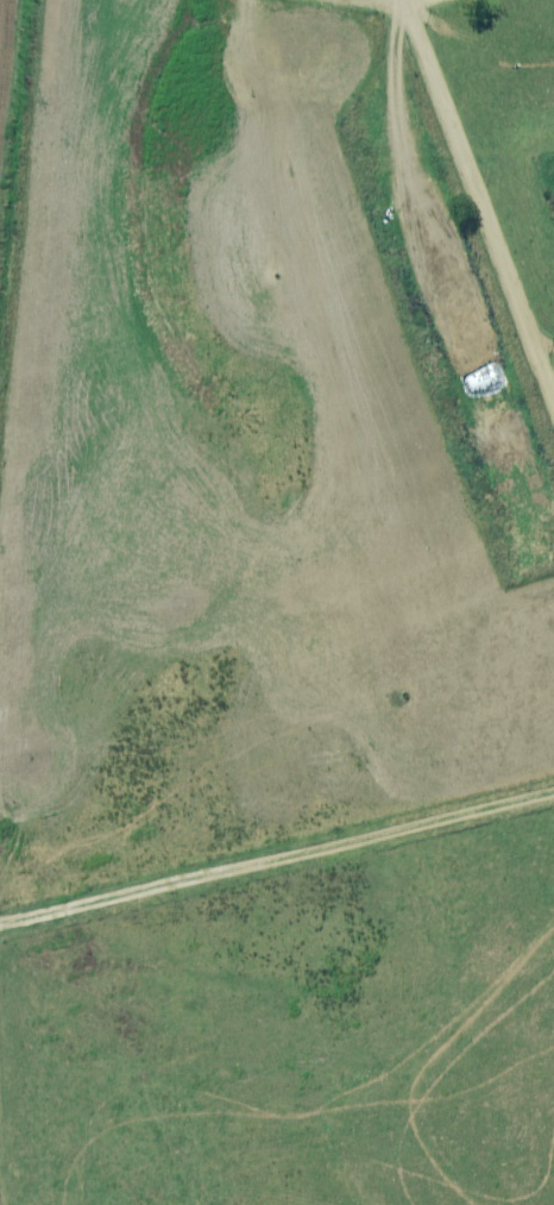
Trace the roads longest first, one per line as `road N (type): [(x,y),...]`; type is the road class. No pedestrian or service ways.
road 1 (track): [(553,791),(0,925)]
road 2 (track): [(553,407),(401,0)]

